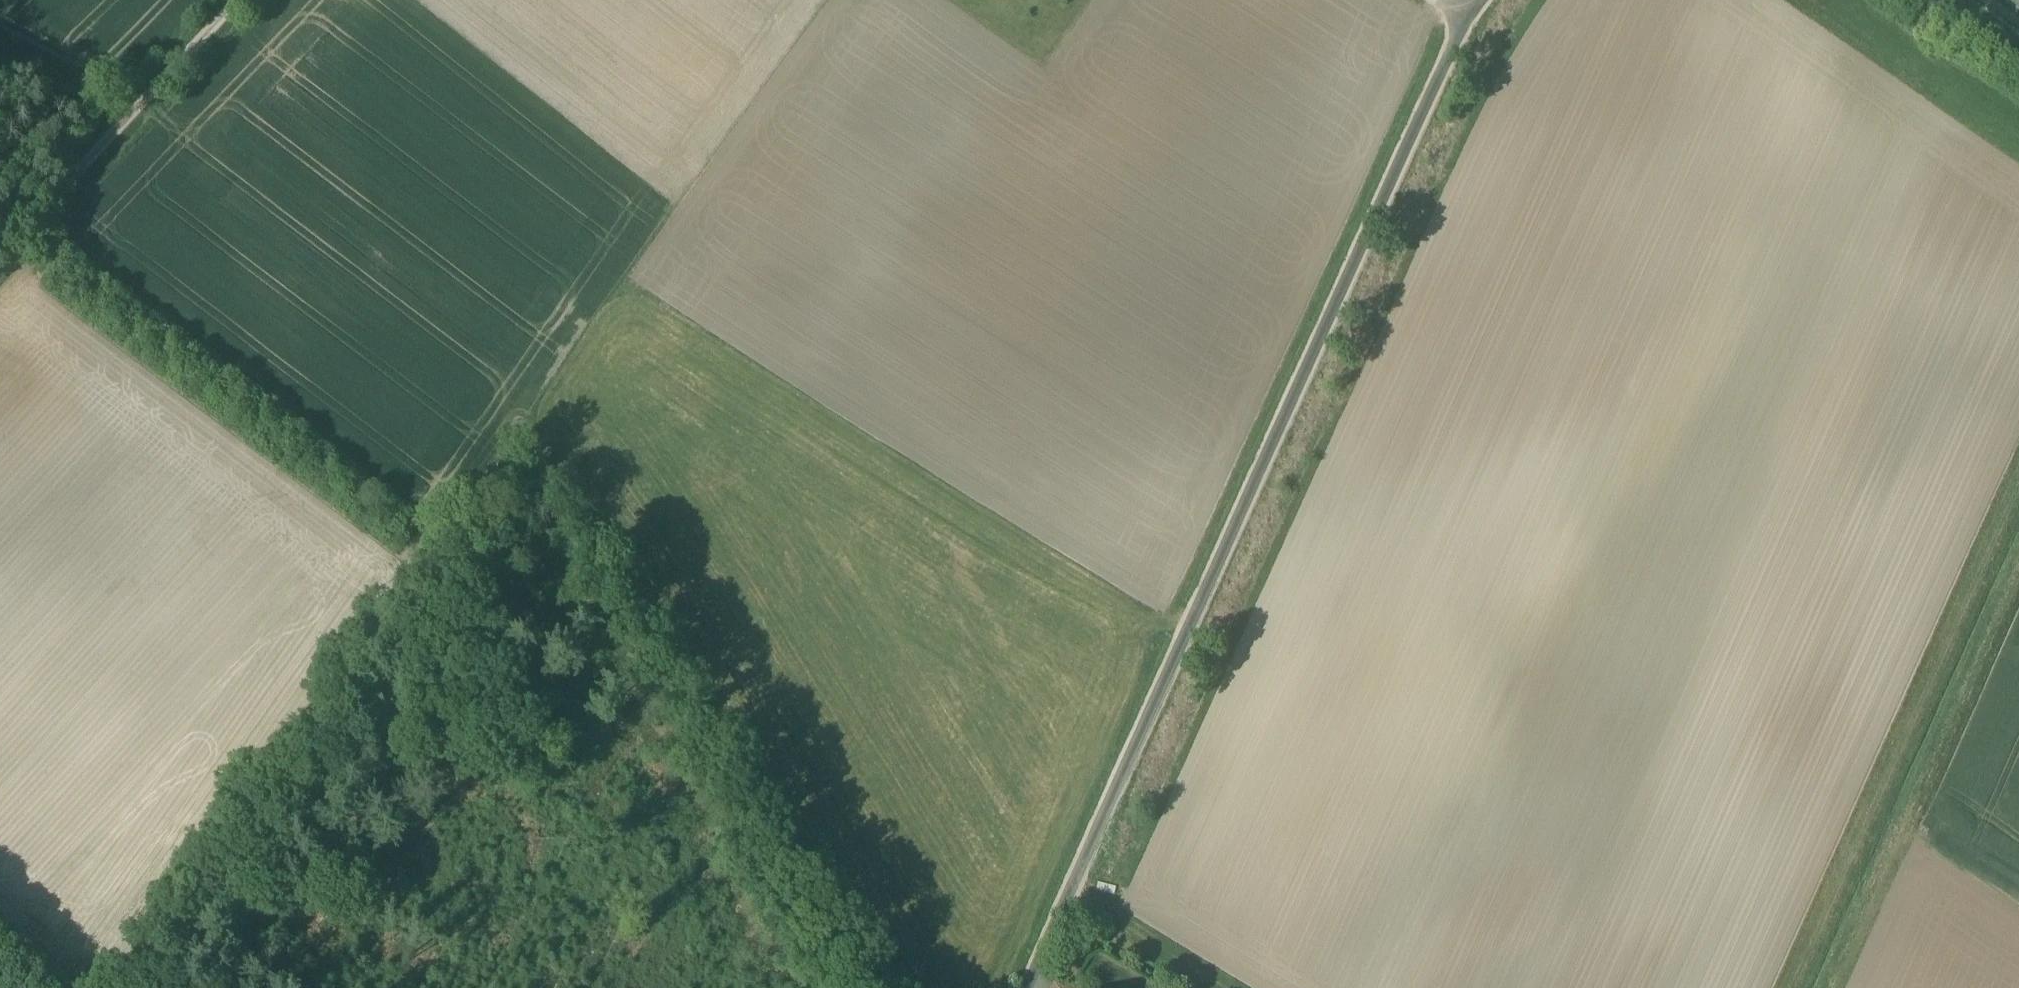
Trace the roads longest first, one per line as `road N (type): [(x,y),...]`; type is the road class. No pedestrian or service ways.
road 1 (unclassified): [(1026,987),(1467,19)]
road 2 (track): [(240,0),(0,254)]

